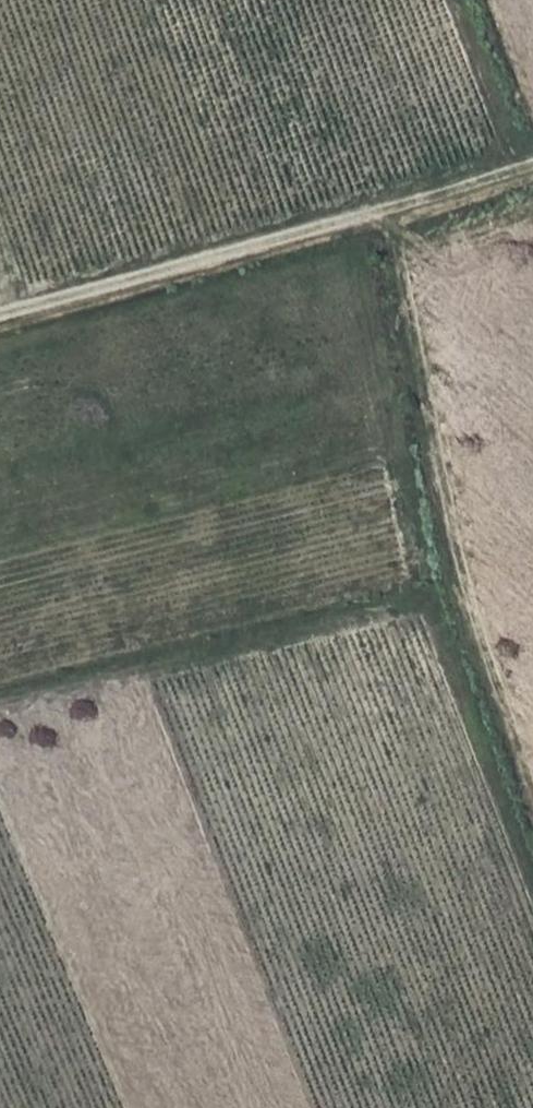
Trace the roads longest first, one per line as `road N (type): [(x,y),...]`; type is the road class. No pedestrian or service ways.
road 1 (track): [(532,162),(0,313)]
road 2 (track): [(0,704),(434,598)]

